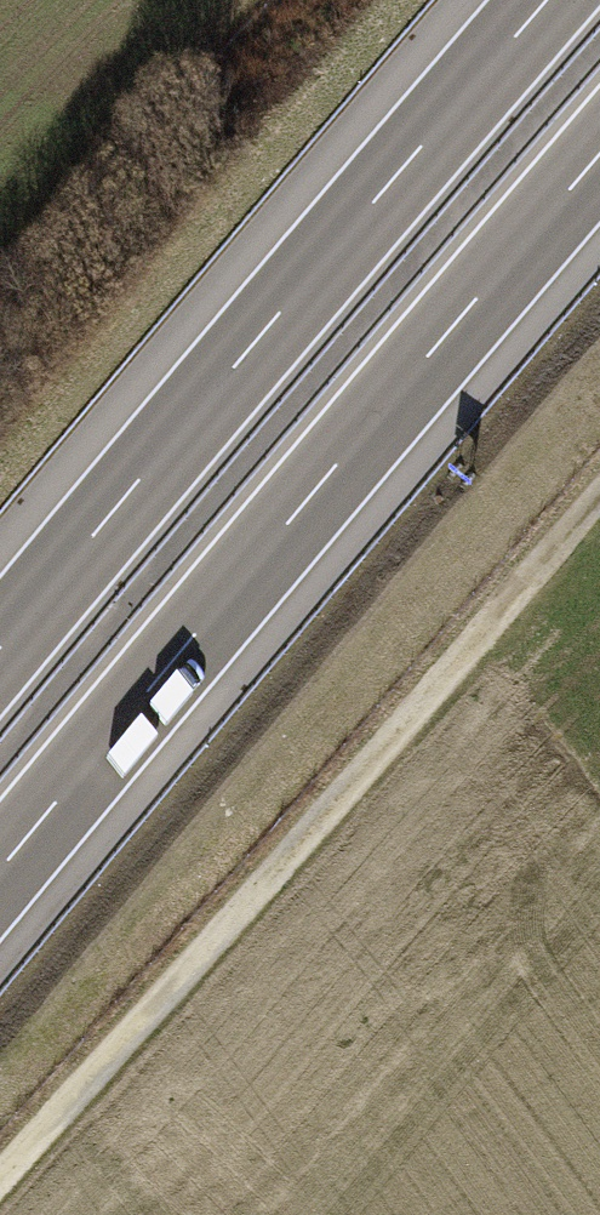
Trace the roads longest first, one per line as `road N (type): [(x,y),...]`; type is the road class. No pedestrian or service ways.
road 1 (motorway): [(0,871),(599,156)]
road 2 (track): [(0,1177),(465,658),(599,495)]
road 3 (motorway): [(547,0),(0,647)]

